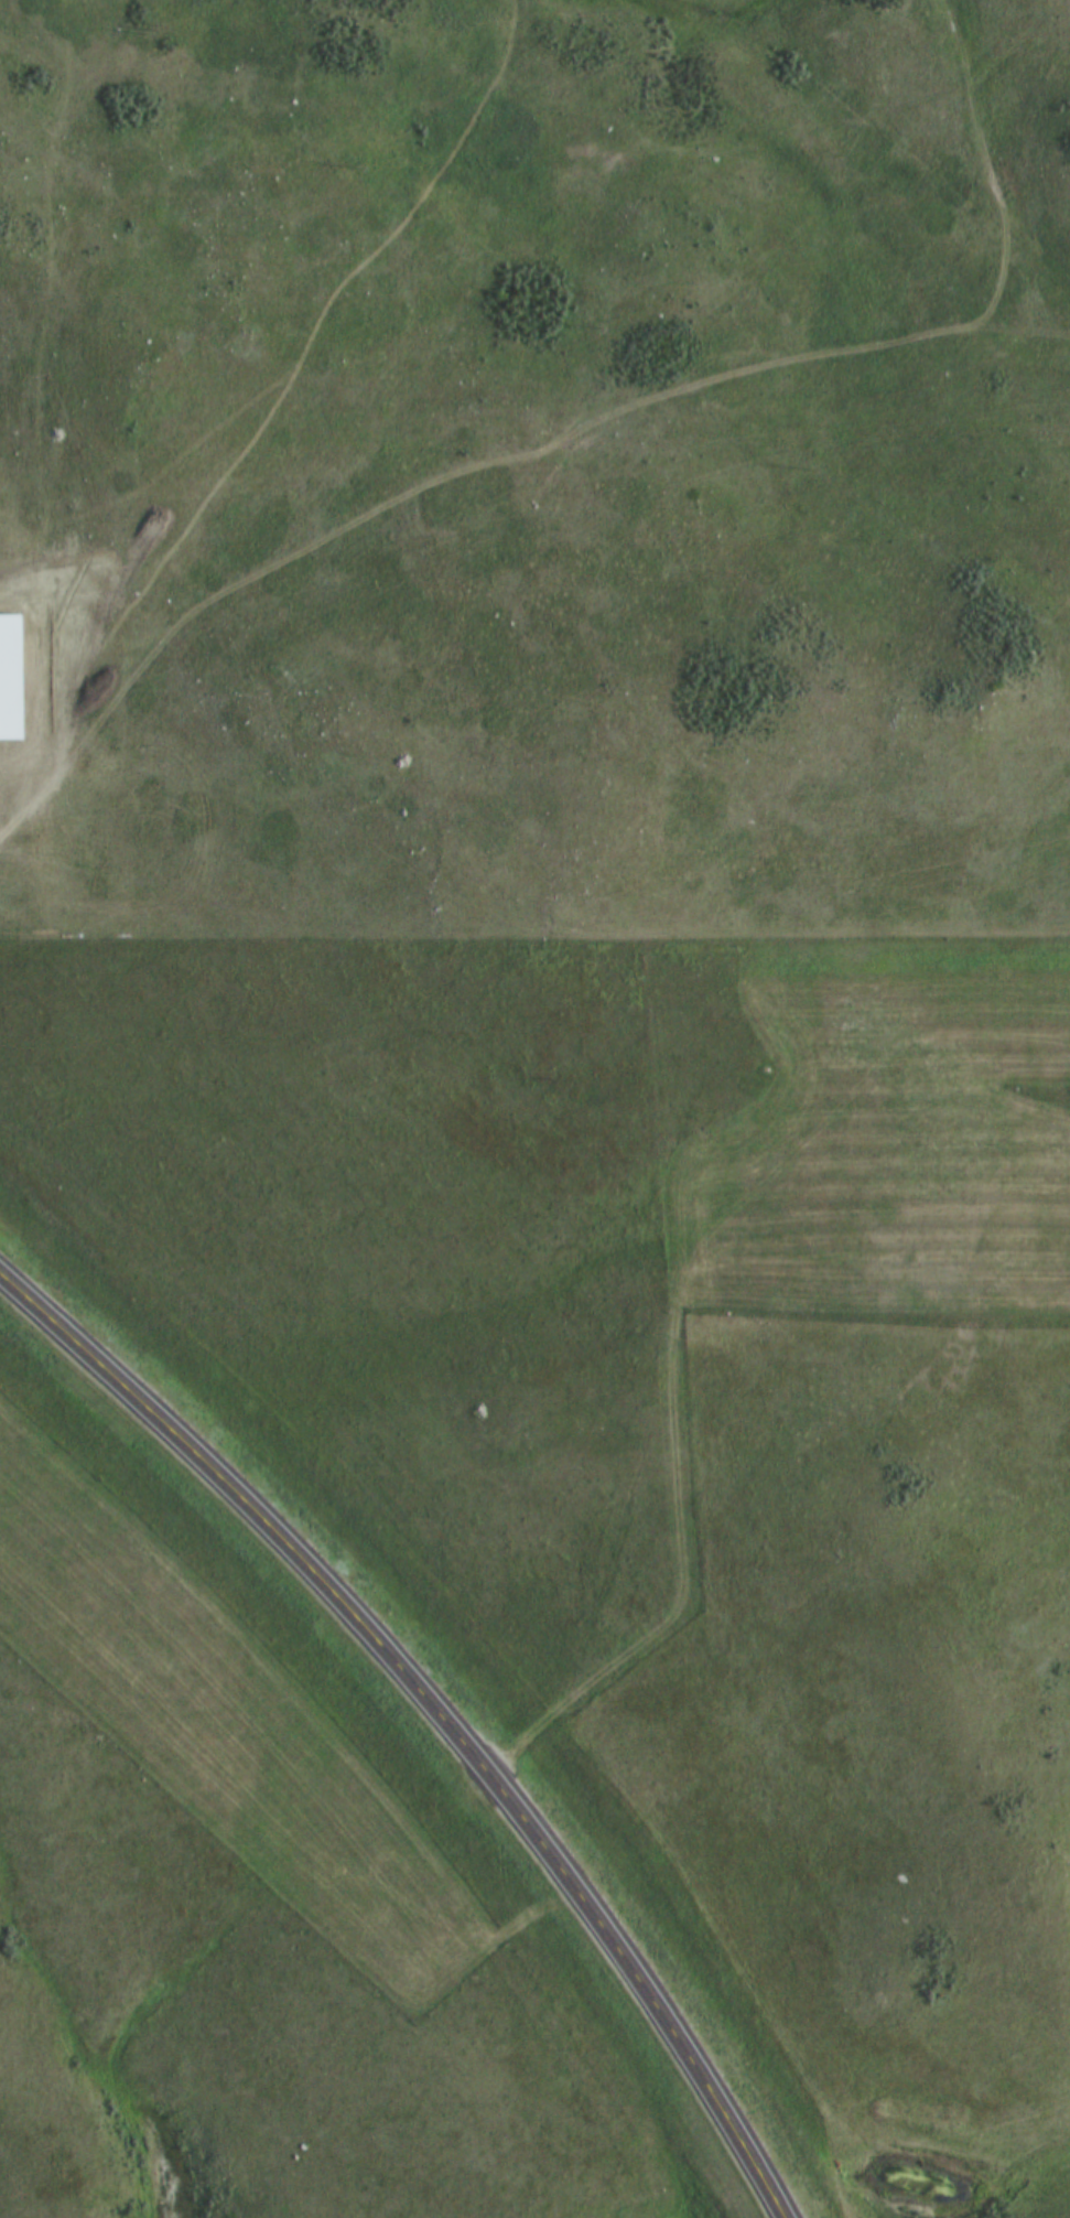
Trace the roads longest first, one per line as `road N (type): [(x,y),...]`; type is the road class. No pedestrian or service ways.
road 1 (secondary): [(0,1275),(283,1536),(455,1726),(633,1961),(784,2217)]

